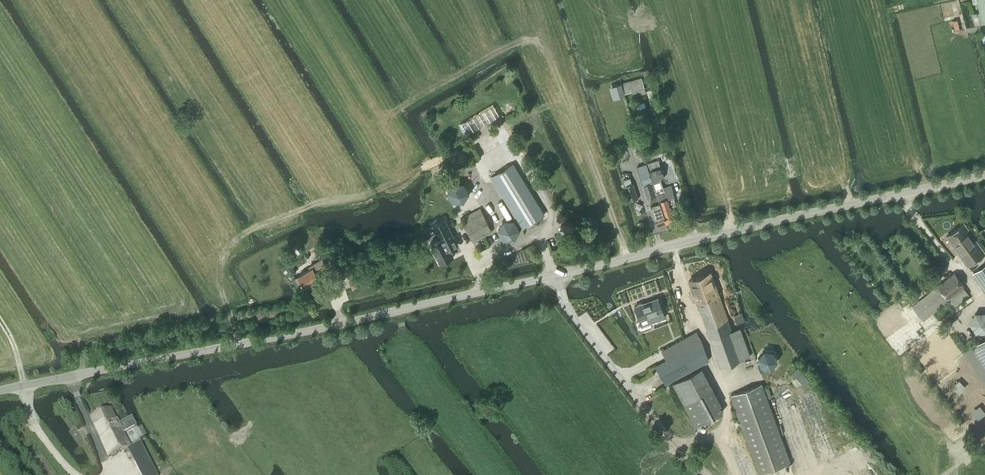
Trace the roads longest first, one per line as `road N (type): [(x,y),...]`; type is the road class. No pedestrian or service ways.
road 1 (unclassified): [(0,391),(482,292),(984,175)]
road 2 (track): [(533,34),(576,117),(628,258)]

